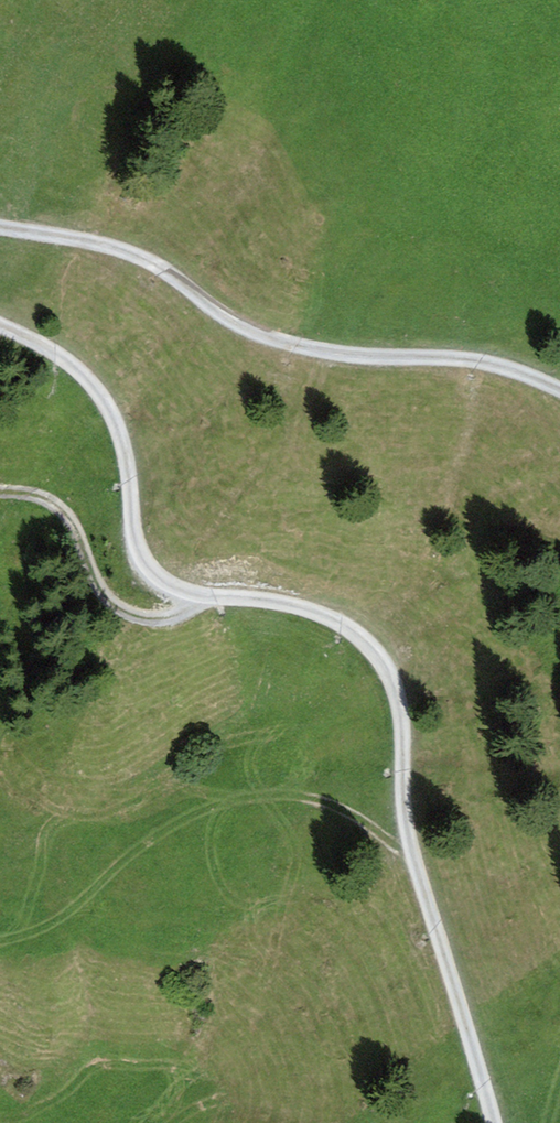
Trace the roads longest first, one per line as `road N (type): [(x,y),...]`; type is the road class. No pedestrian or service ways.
road 1 (track): [(0,325),(71,362),(102,397),(125,443),(134,542),(149,573),(171,588),(291,603),(327,616),(362,637),(386,667),(399,699),(412,856),(495,1122)]
road 2 (track): [(559,389),(488,361),(363,355),(258,332),(148,260),(101,243),(0,226)]
road 3 (track): [(412,856),(341,807),(292,792),(236,802),(169,826),(64,920),(0,941)]
road 4 (track): [(195,594),(168,617),(130,613),(99,587),(78,528),(61,508),(0,491)]

